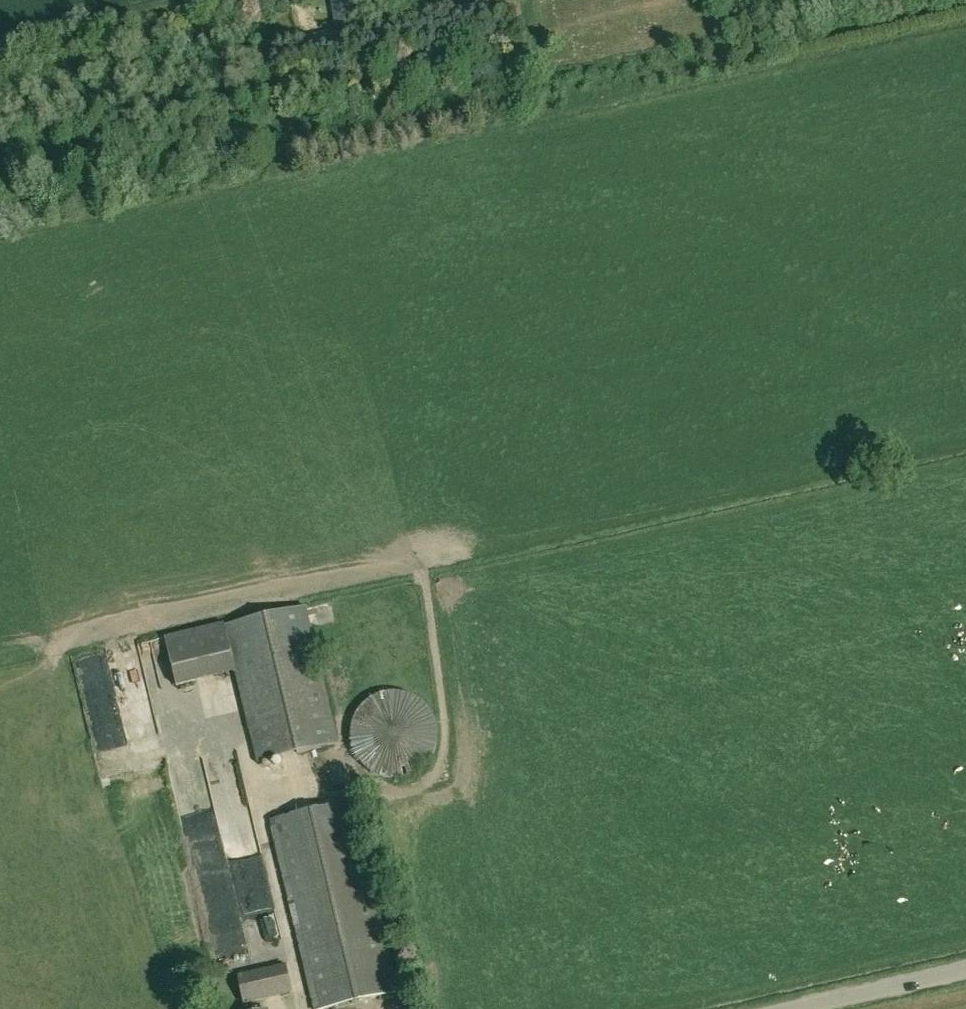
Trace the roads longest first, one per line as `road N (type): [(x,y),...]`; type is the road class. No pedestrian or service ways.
road 1 (unclassified): [(791,1008),(965,970)]

